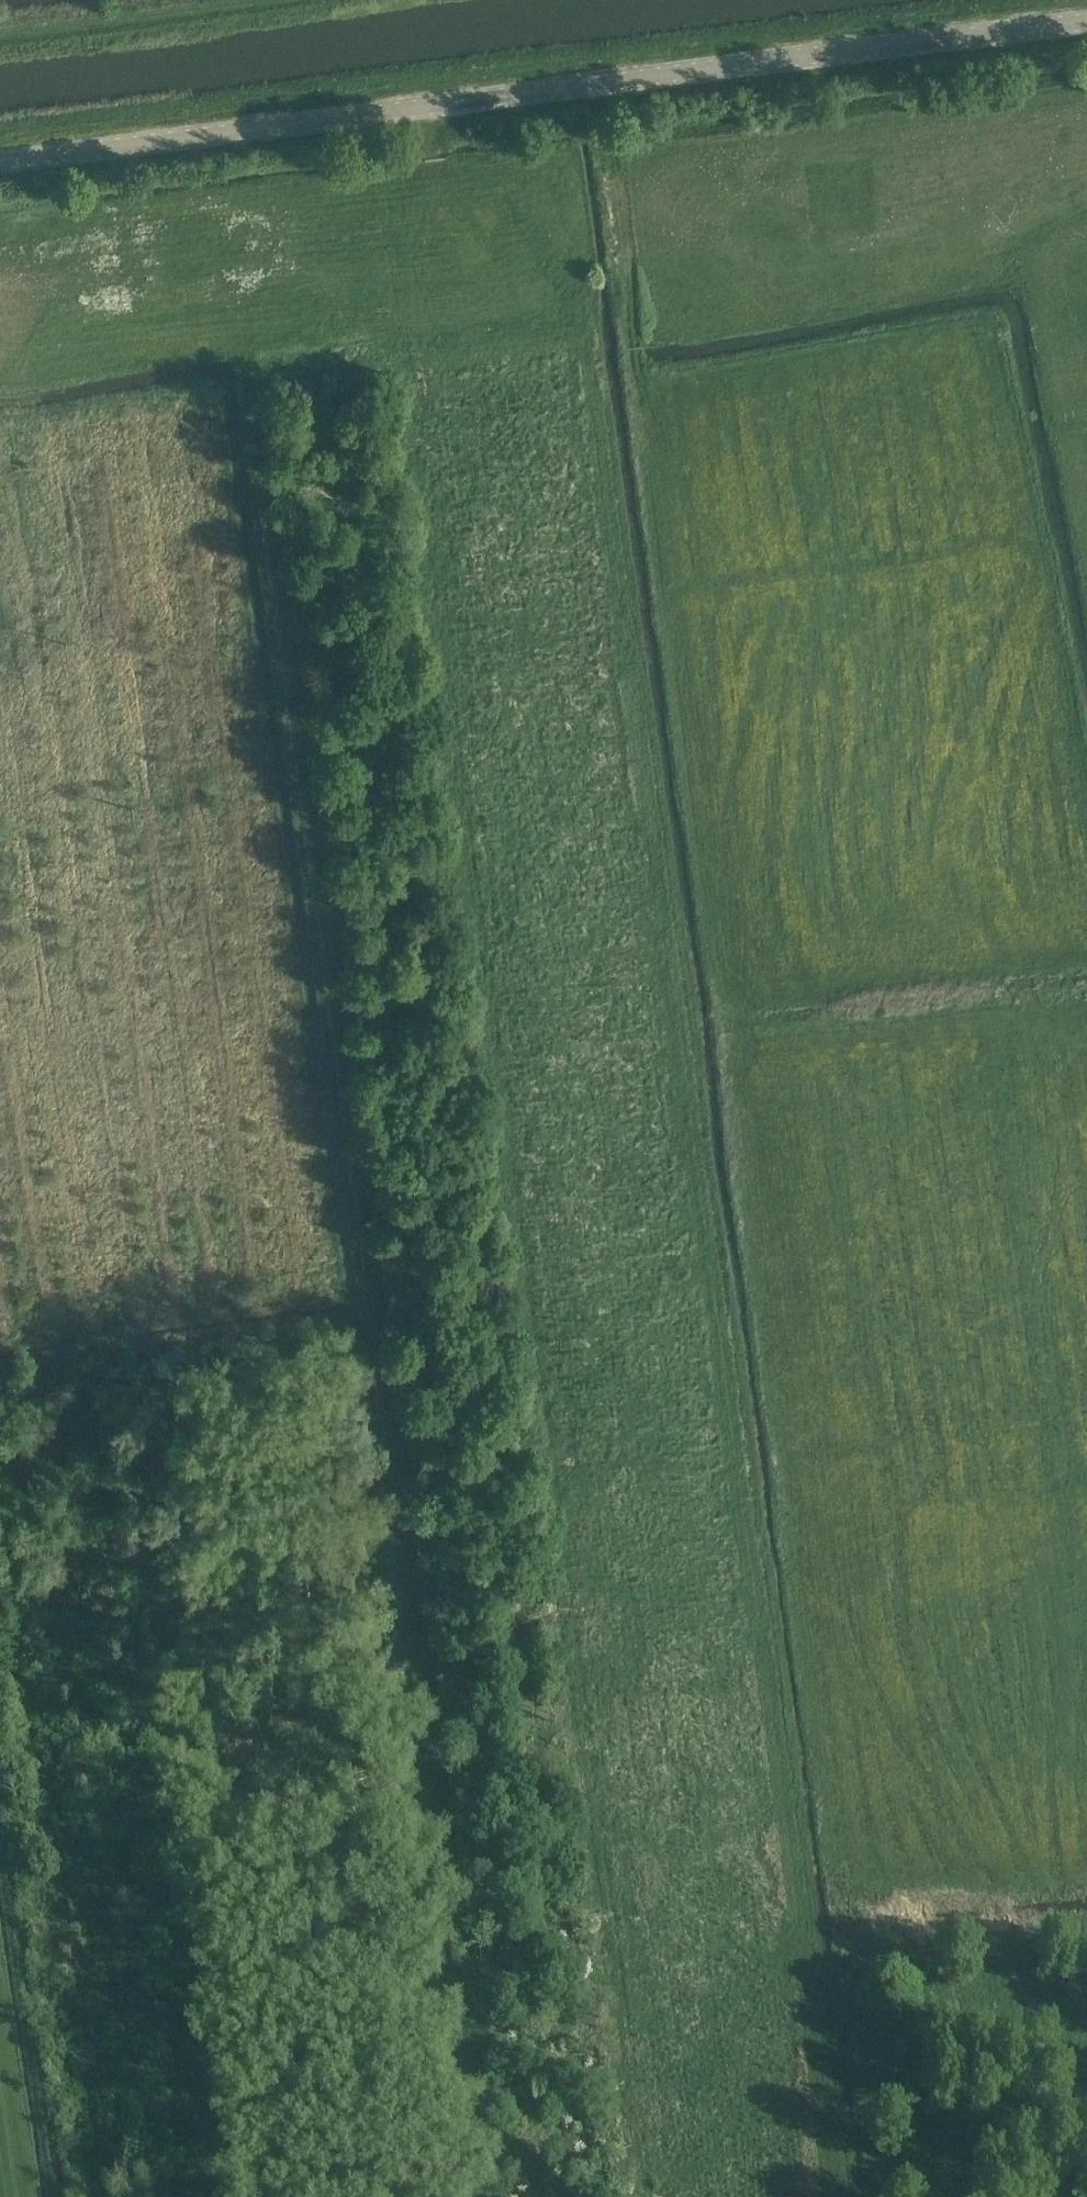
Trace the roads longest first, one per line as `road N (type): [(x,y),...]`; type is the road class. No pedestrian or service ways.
road 1 (tertiary): [(1086,22),(0,162)]

